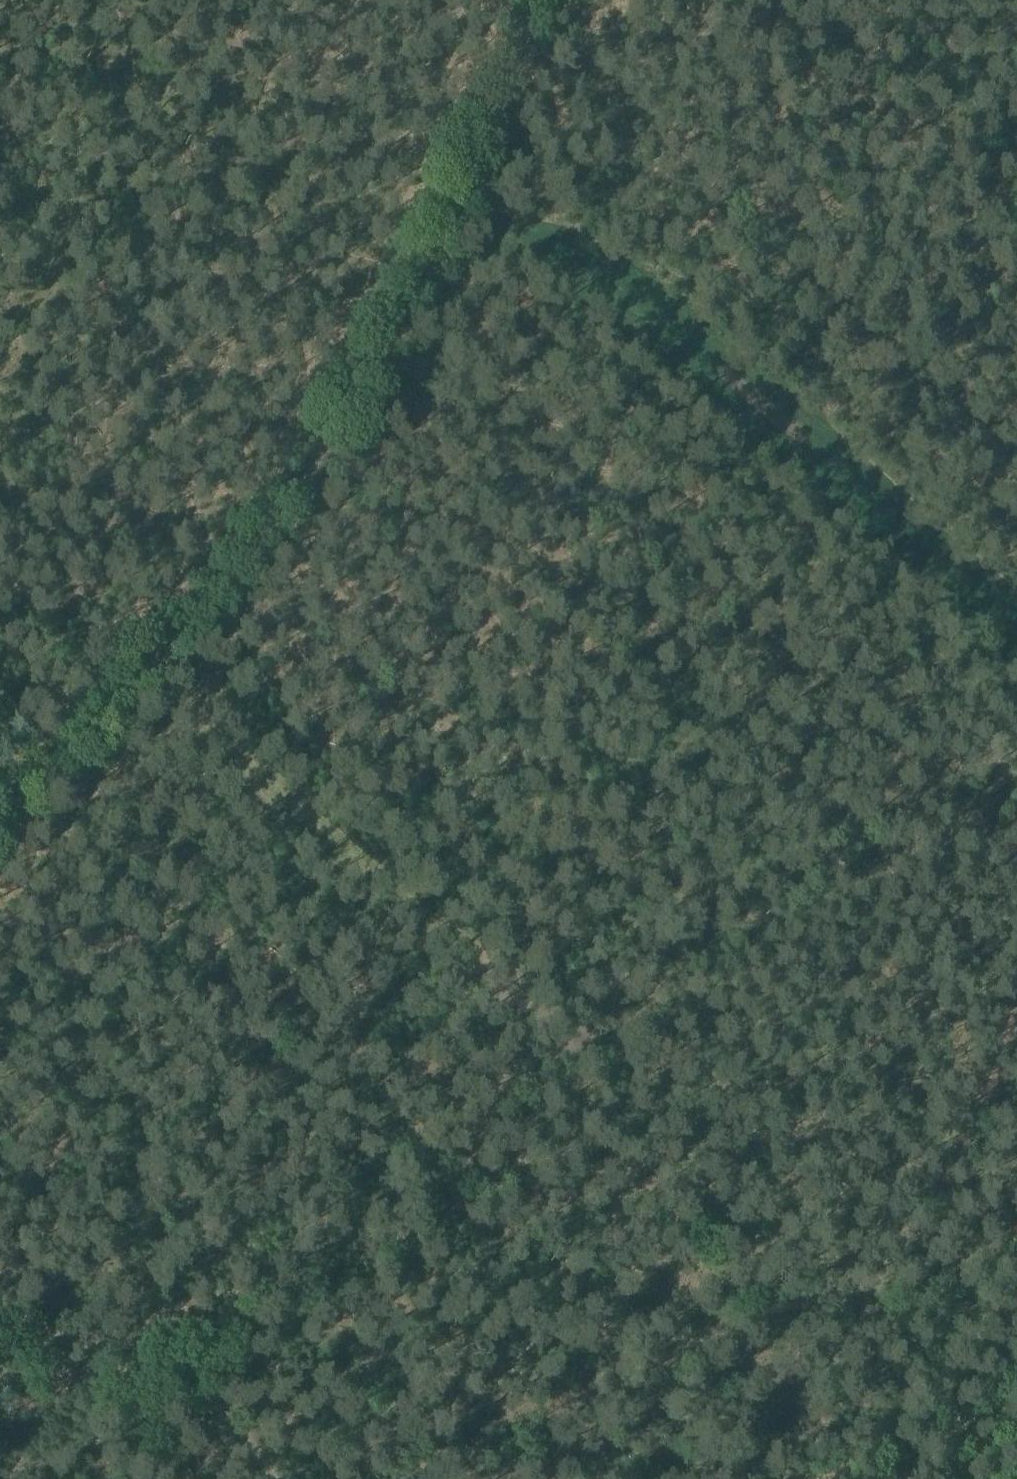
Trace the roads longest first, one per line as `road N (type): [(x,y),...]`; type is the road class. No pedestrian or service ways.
road 1 (track): [(0,793),(108,685),(324,419),(462,194),(540,0)]
road 2 (track): [(835,1478),(1016,982)]
road 3 (track): [(0,1295),(105,1334),(168,1369),(233,1439),(255,1478)]
road 4 (track): [(1016,155),(908,0)]

